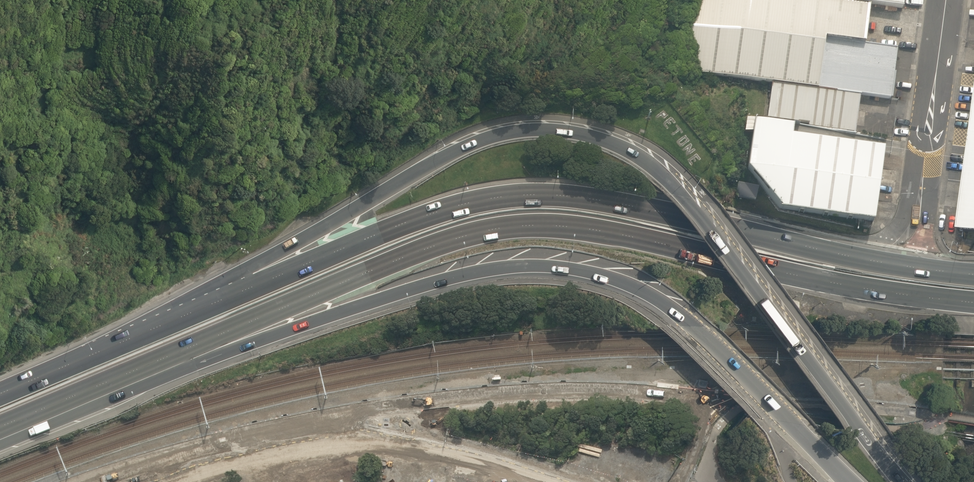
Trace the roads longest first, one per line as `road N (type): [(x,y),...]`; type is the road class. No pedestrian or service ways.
road 1 (trunk): [(198,309),(252,269),(479,141),(543,129),(587,135),(641,159),(681,192),(903,481)]
road 2 (trunk): [(973,302),(862,289),(614,233),(541,224),(427,249),(145,367)]
road 3 (trunk): [(198,309),(450,207),(514,196),(614,202),(973,274)]
road 4 (trunk): [(848,481),(692,327),(629,287),(566,272),(479,275),(241,348),(145,367)]
road 5 (trunk): [(0,394),(198,309)]
road 6 (trunk): [(145,367),(0,427)]
road 7 (unclassified): [(928,131),(947,0)]

